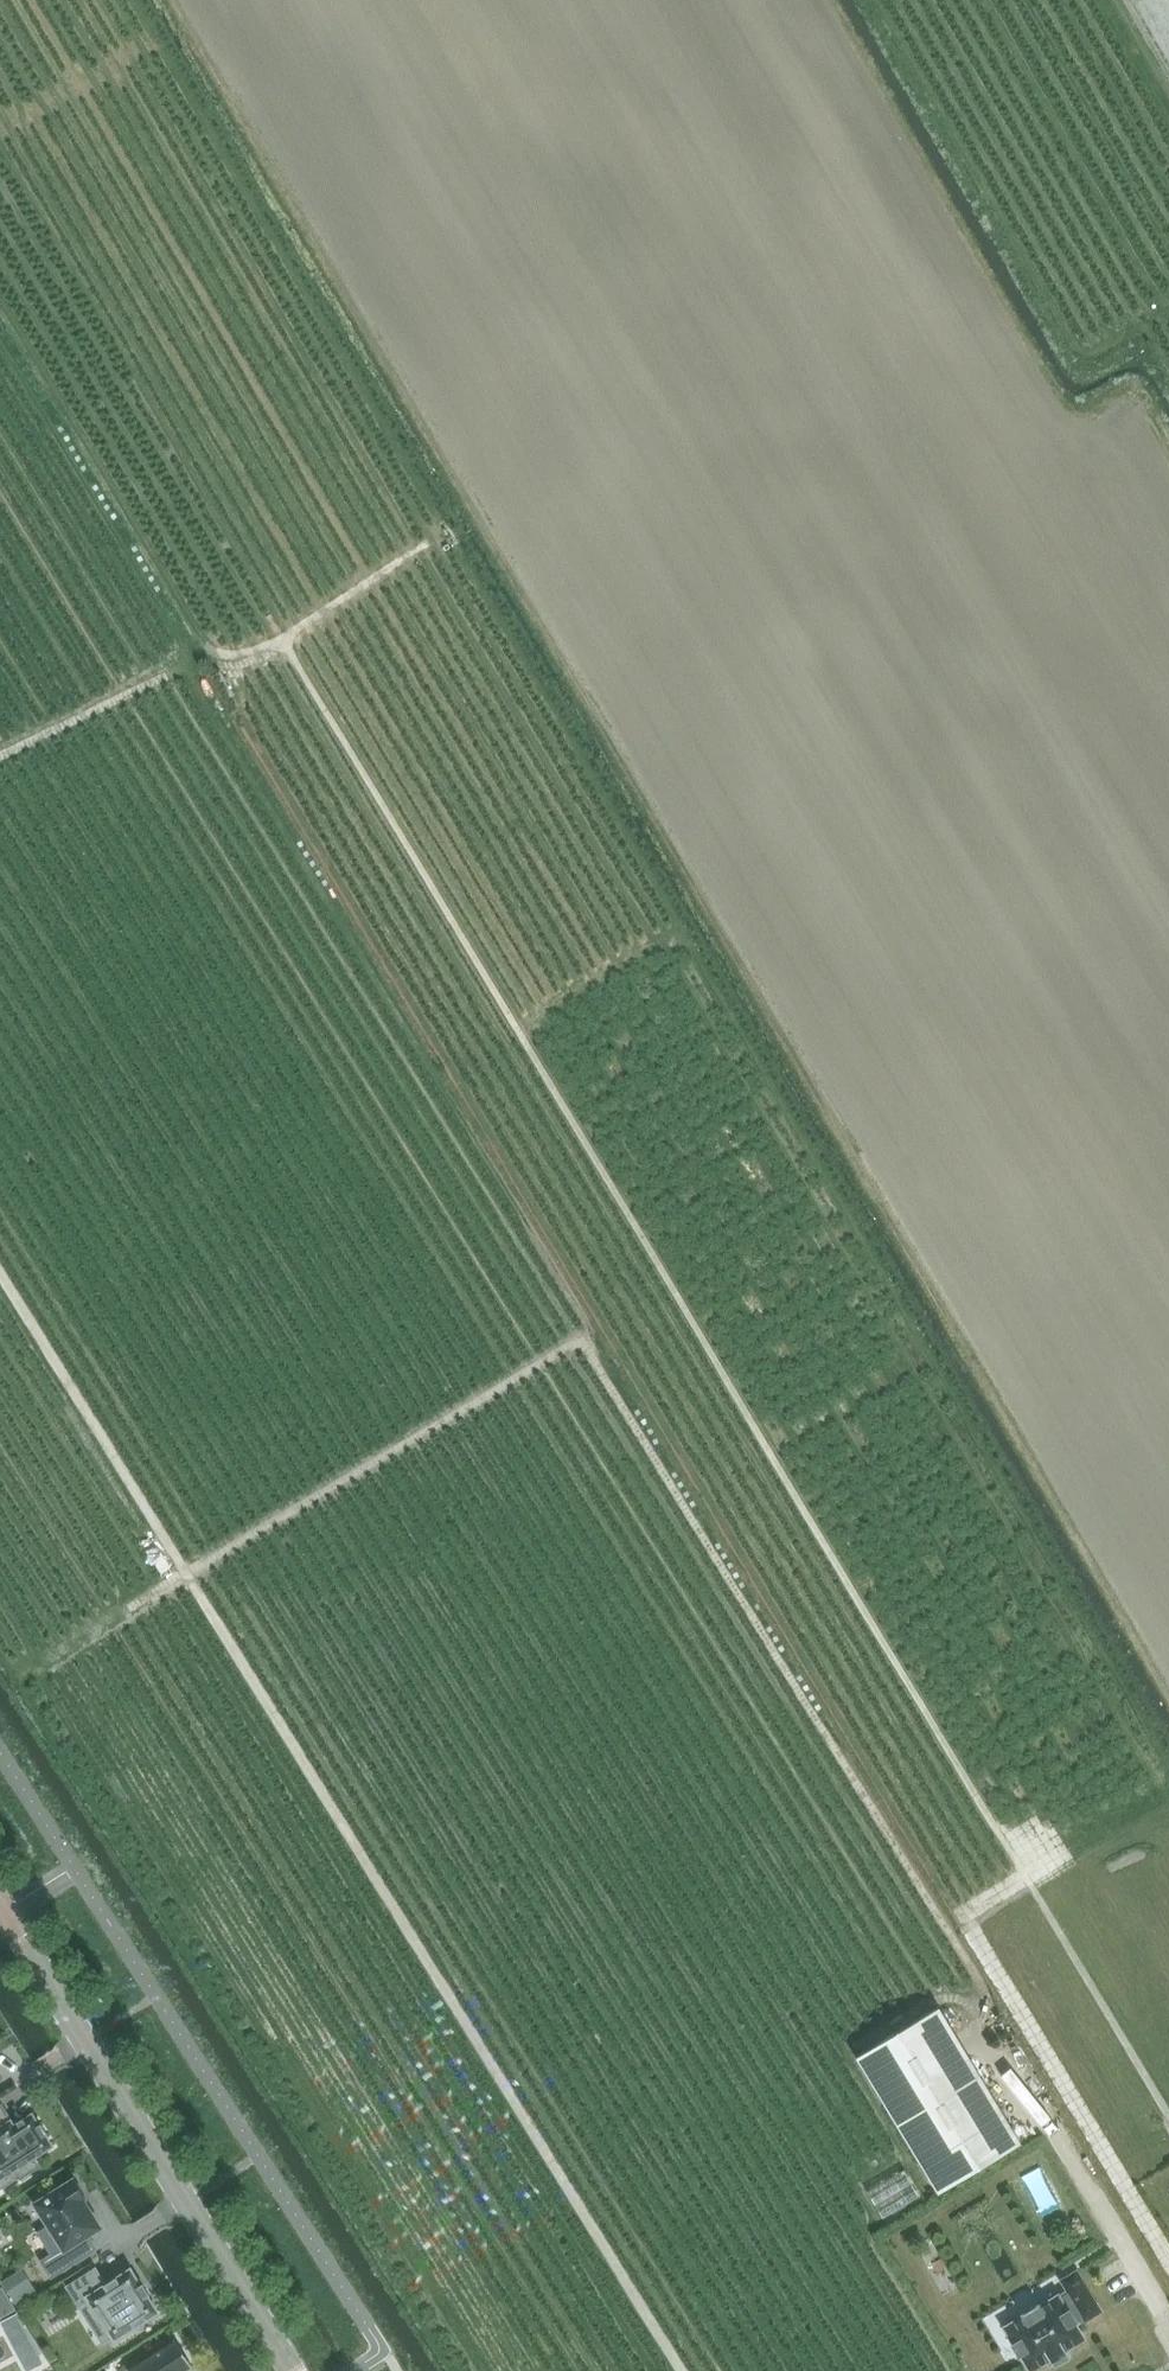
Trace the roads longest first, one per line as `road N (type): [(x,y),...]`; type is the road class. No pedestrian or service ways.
road 1 (tertiary): [(291,2370),(0,1905)]

